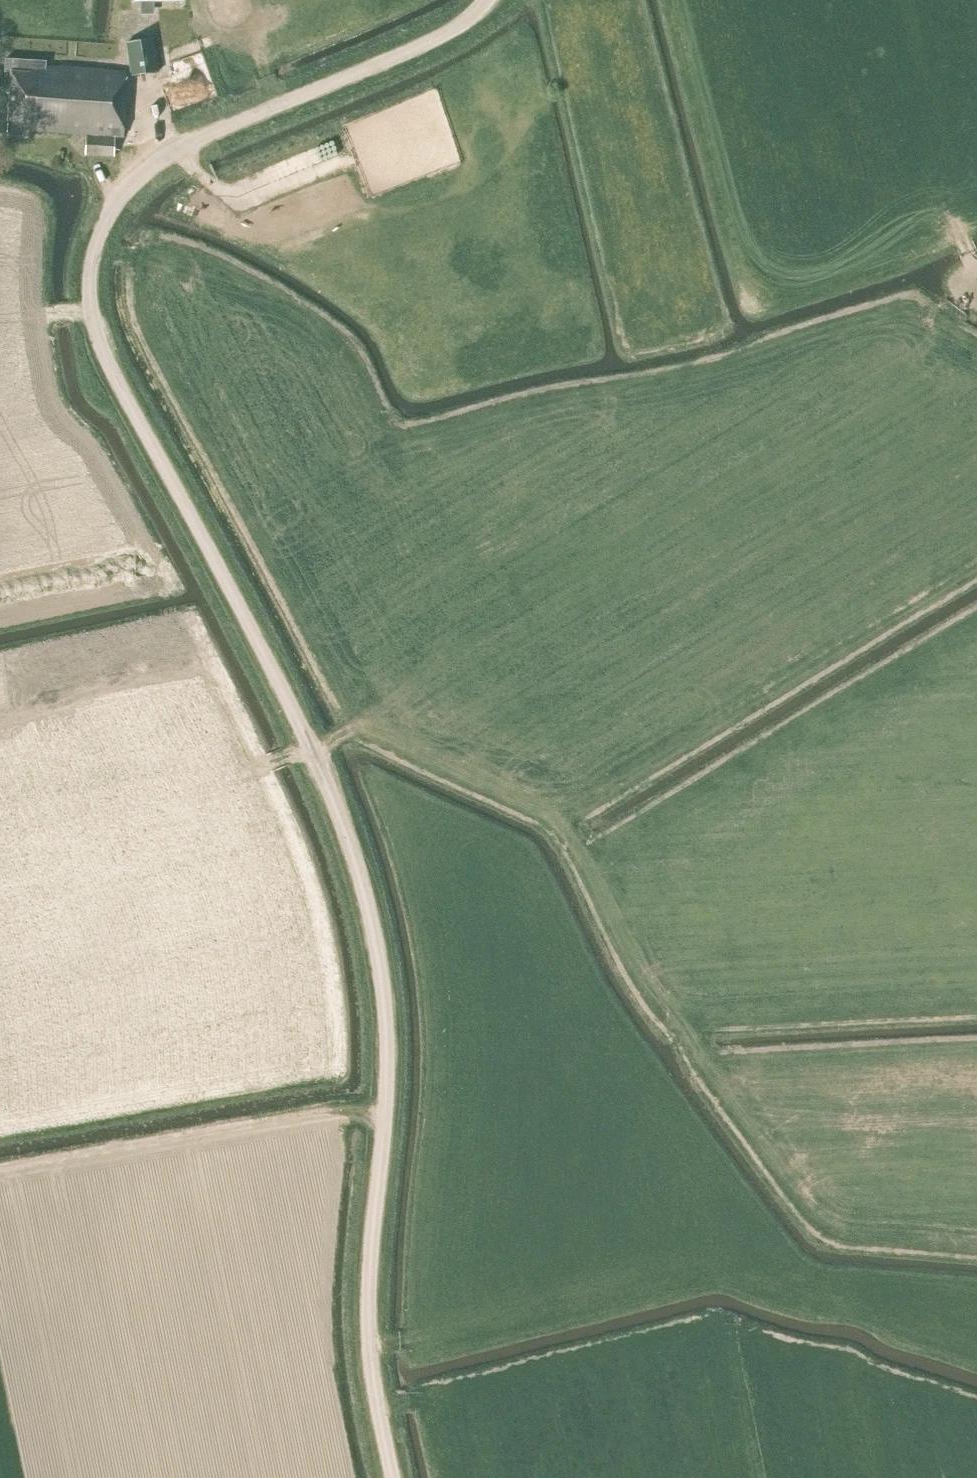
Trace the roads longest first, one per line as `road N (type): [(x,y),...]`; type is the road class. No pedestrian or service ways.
road 1 (unclassified): [(393,1477),(368,1352),(386,1062),(363,889),(311,751),(102,353),(88,280),(118,198),(162,157),(443,34),(484,0)]

